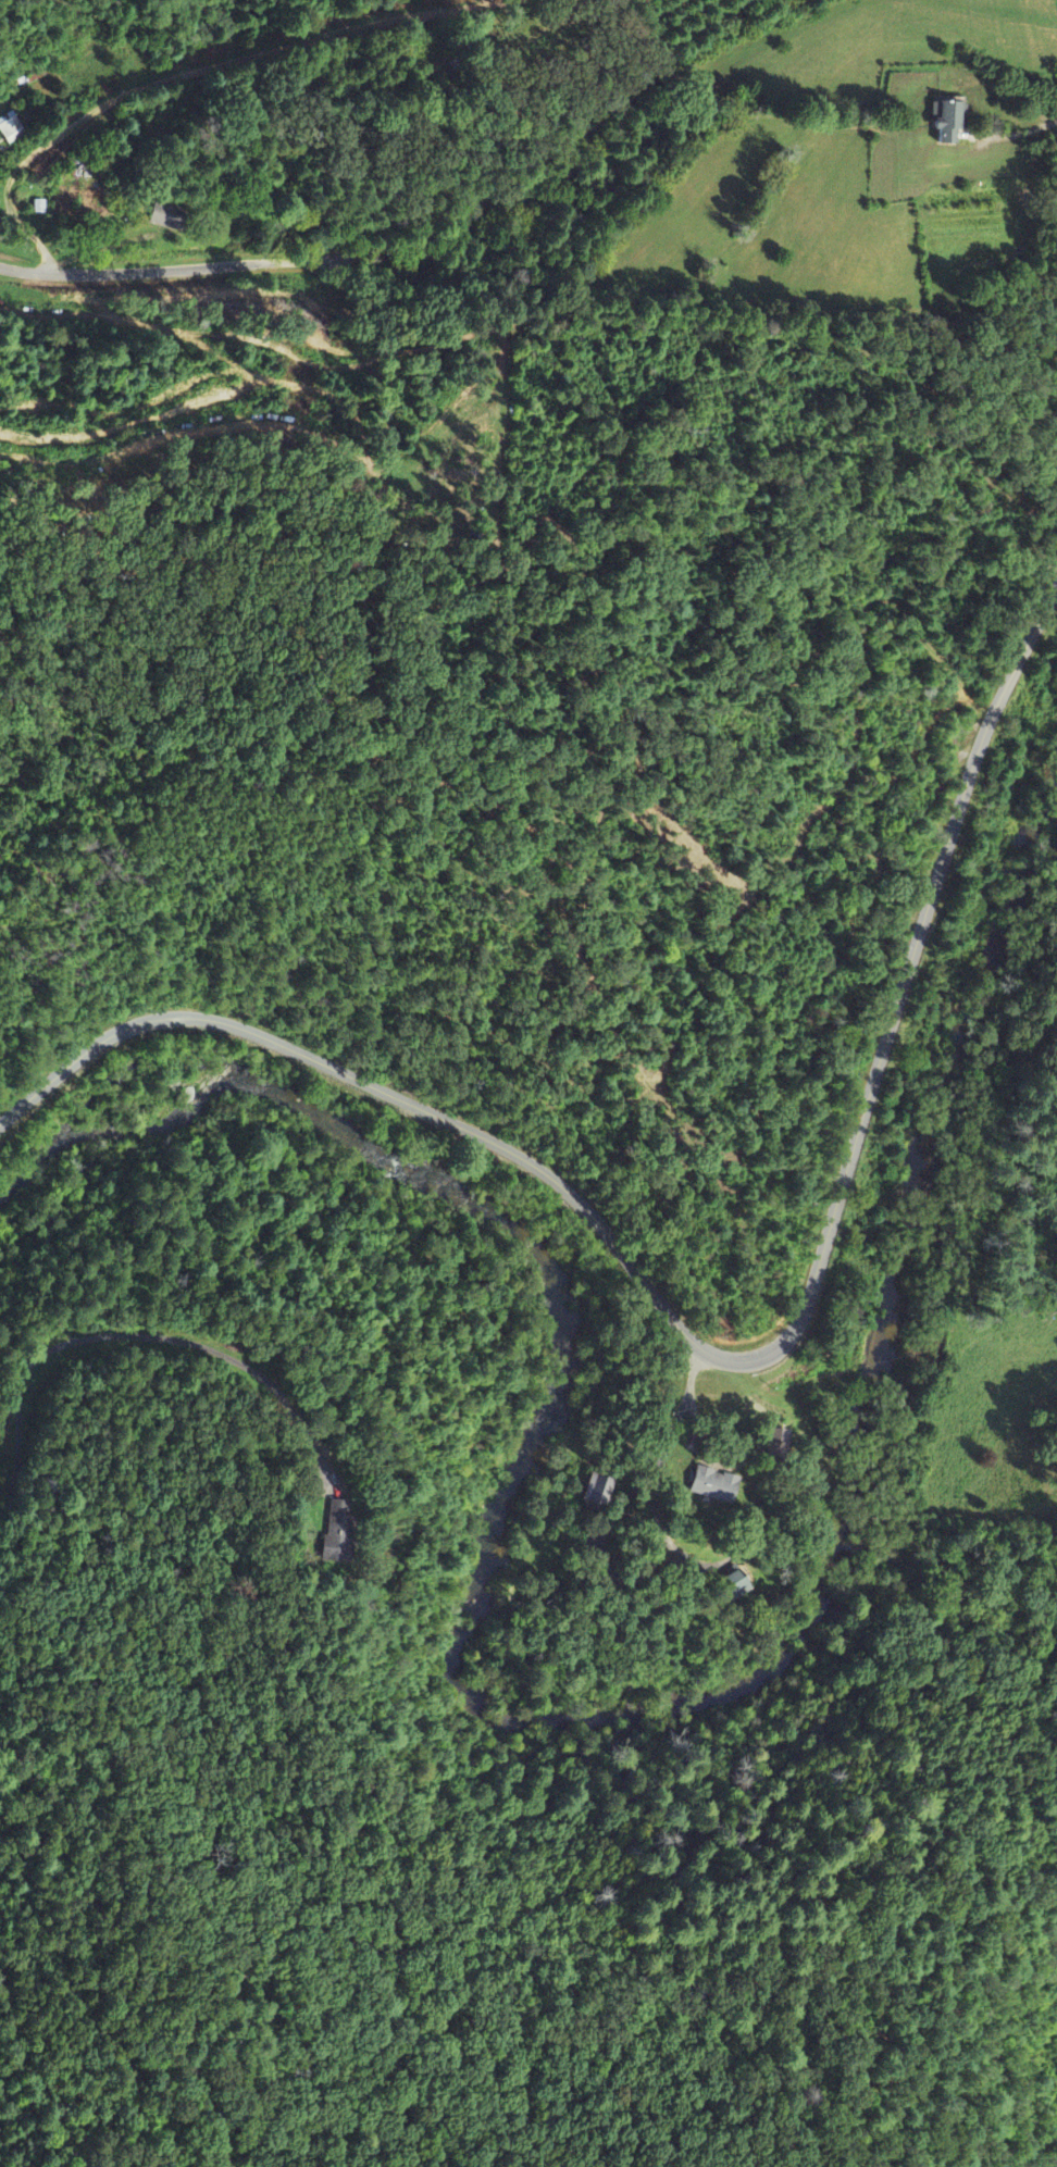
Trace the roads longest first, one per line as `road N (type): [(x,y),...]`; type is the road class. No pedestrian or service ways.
road 1 (secondary): [(0,1122),(122,1029),(179,1016),(225,1023),(517,1153),(590,1210),(676,1325),(717,1357),(759,1359),(788,1338),(809,1296),(983,731),(1056,585)]
road 2 (residential): [(52,273),(8,200),(9,180),(35,152),(112,99),(310,39),(509,0)]
road 3 (track): [(728,73),(704,94),(643,111),(582,166),(528,200),(391,250),(345,258)]
road 4 (residential): [(345,258),(52,273),(0,263)]

